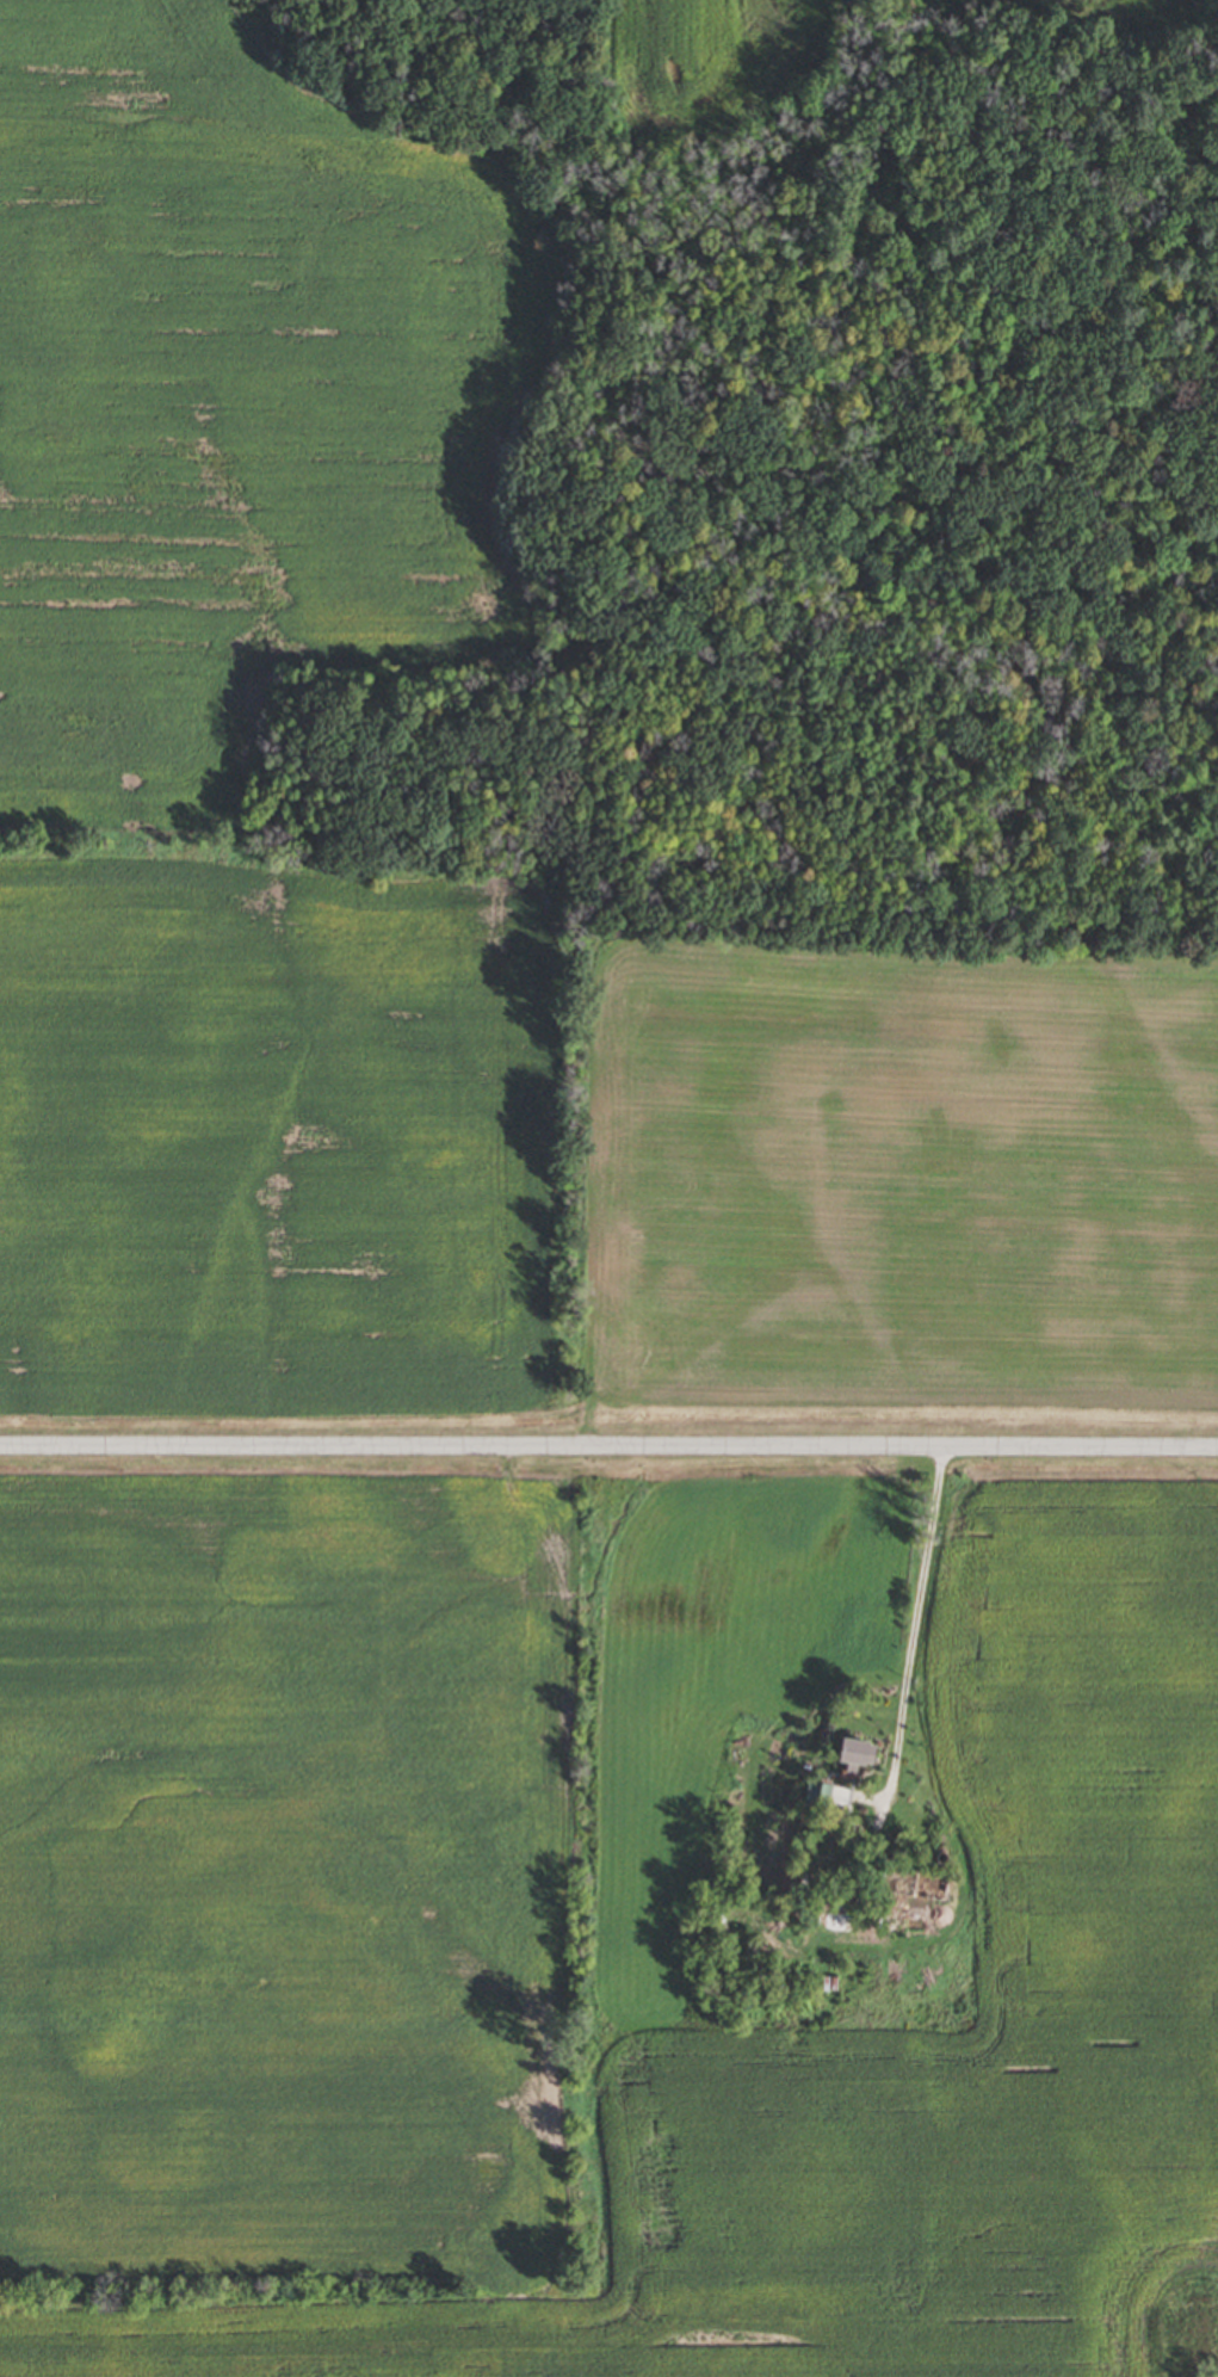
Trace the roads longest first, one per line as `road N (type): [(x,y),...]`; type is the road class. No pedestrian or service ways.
road 1 (residential): [(0,1453),(1217,1457)]
road 2 (residential): [(926,1457),(867,1836)]

